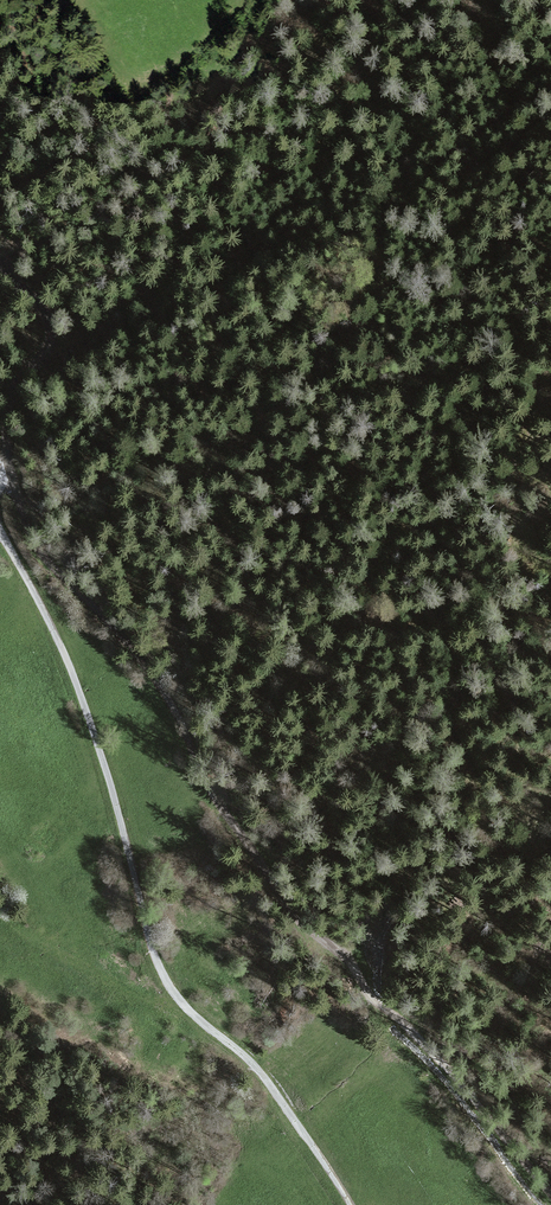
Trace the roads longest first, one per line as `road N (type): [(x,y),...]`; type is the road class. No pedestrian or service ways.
road 1 (track): [(550,1199),(462,1086),(379,1009),(352,964),(302,921),(228,813),(151,653),(55,569),(7,452),(17,396),(47,345),(44,307),(0,256)]
road 2 (unclassified): [(351,1204),(265,1079),(165,979),(95,738),(0,540)]

